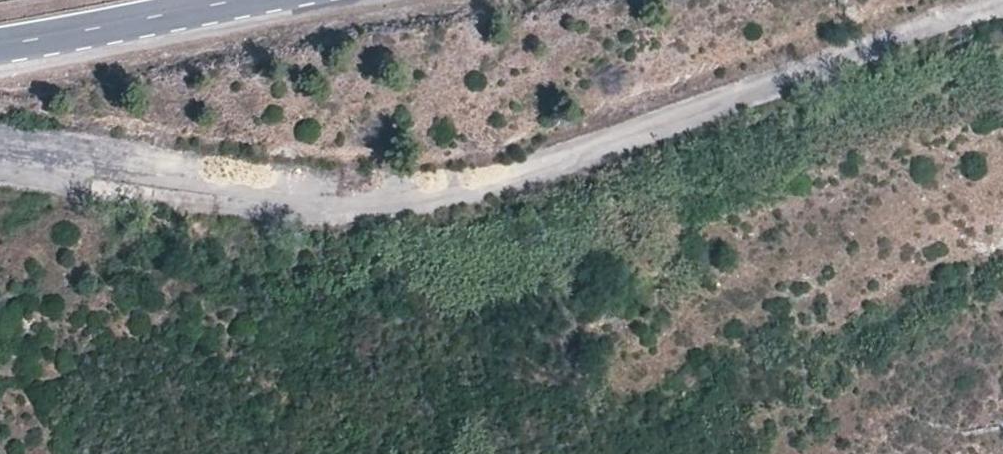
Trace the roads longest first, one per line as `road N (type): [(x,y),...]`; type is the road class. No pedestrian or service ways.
road 1 (trunk): [(0,41),(224,0)]

